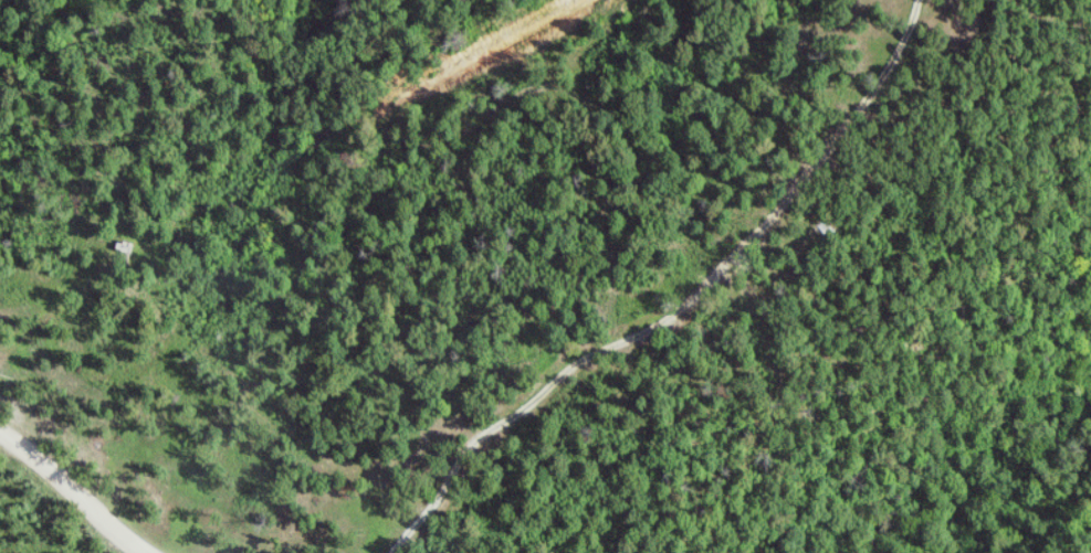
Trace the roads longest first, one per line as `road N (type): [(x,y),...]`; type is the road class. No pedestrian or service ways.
road 1 (residential): [(145,552),(0,433)]

